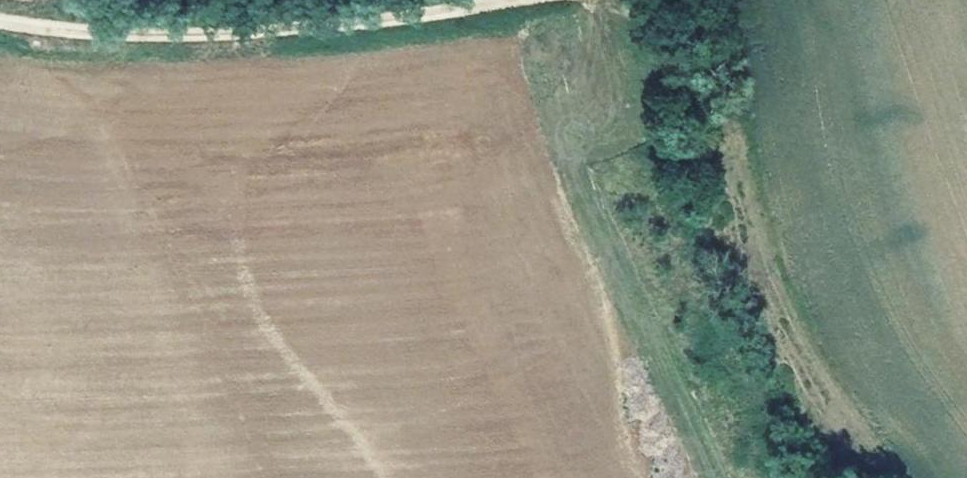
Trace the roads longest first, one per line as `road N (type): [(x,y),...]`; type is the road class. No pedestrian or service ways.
road 1 (track): [(522,0),(295,31),(0,19)]

